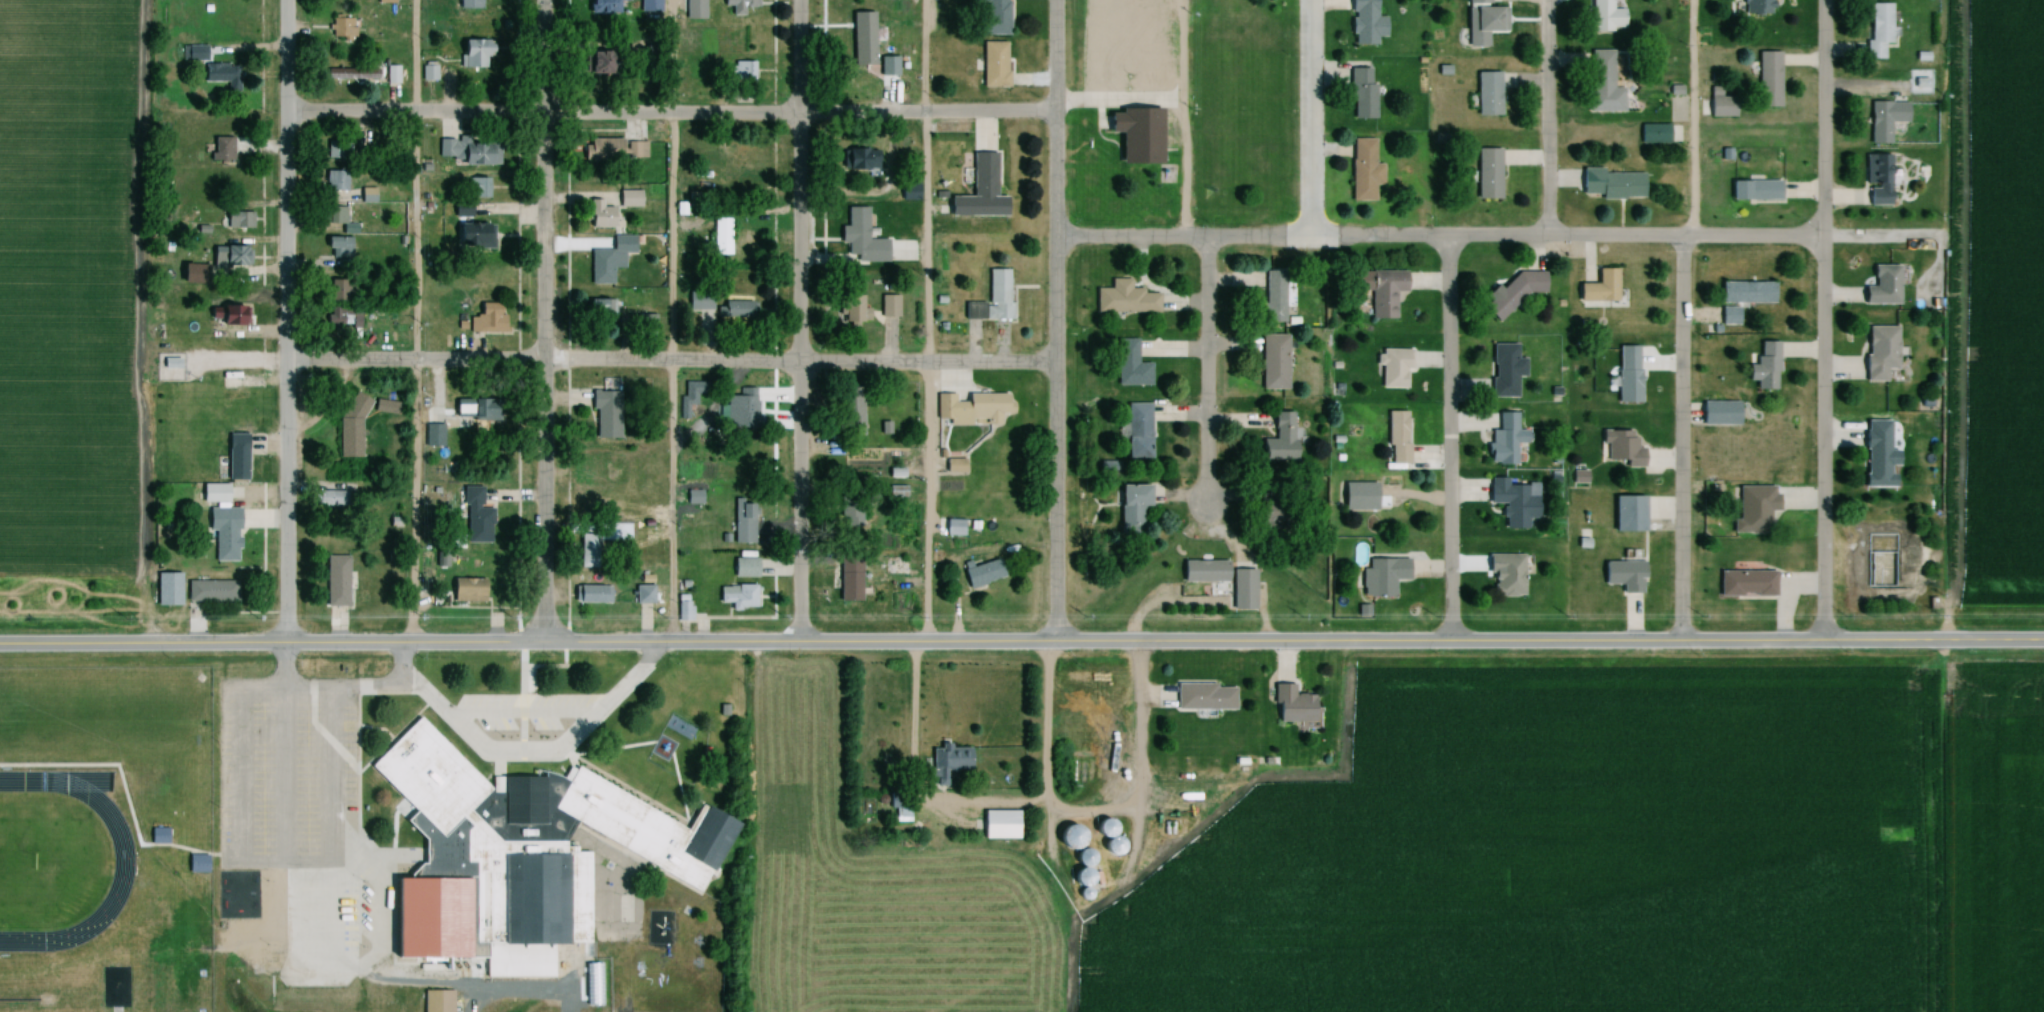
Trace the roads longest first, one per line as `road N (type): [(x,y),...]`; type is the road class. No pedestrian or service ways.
road 1 (tertiary): [(0,646),(1054,643)]
road 2 (tertiary): [(1975,642),(1054,643)]
road 3 (residential): [(1055,237),(1824,239)]
road 4 (residential): [(1053,113),(284,111)]
road 5 (residential): [(1053,364),(285,360)]
road 6 (residential): [(544,645),(543,0)]
road 7 (residential): [(798,644),(797,0)]
road 8 (track): [(1962,0),(1962,541),(1946,642)]
road 9 (residential): [(1054,643),(1054,0)]
road 10 (residential): [(1821,642),(1824,0)]
road 11 (residential): [(1448,235),(1448,643)]
road 12 (residential): [(1681,237),(1677,643)]
road 13 (residential): [(285,360),(284,0)]
road 14 (residential): [(282,645),(285,360)]
road 15 (residential): [(1206,499),(1207,238)]
road 16 (residential): [(1548,236),(1546,0)]
road 17 (residential): [(1313,236),(1311,0)]

